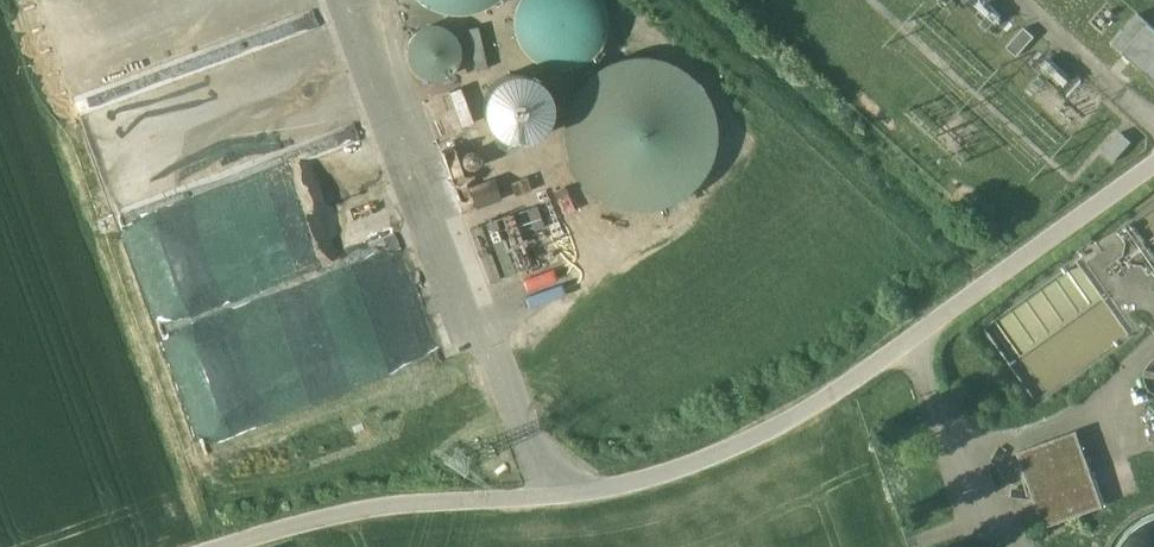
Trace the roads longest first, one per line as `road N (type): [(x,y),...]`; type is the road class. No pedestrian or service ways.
road 1 (unclassified): [(230,546),(379,507),(628,488),(733,450),(850,388),(1153,160)]

